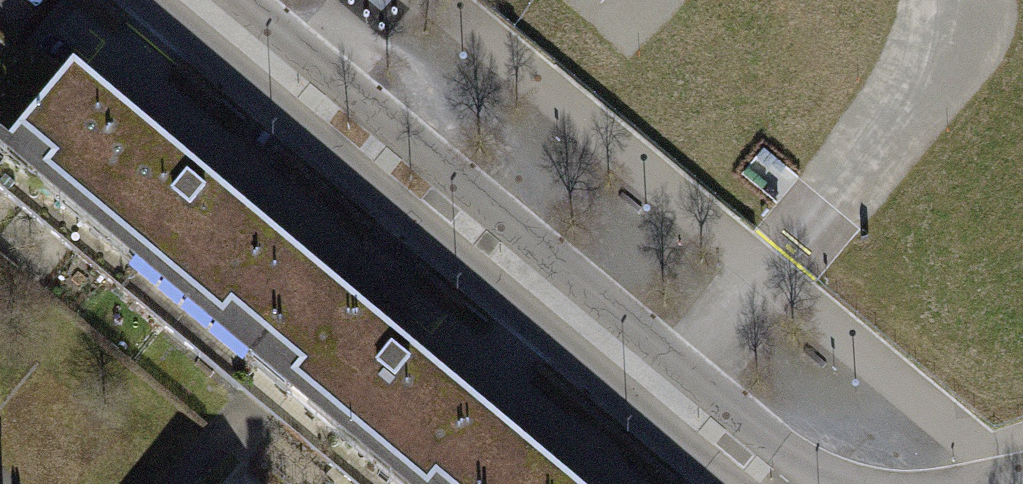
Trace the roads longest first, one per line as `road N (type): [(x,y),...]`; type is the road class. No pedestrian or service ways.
road 1 (residential): [(155,0),(726,483)]
road 2 (residential): [(791,483),(768,443),(238,0)]

